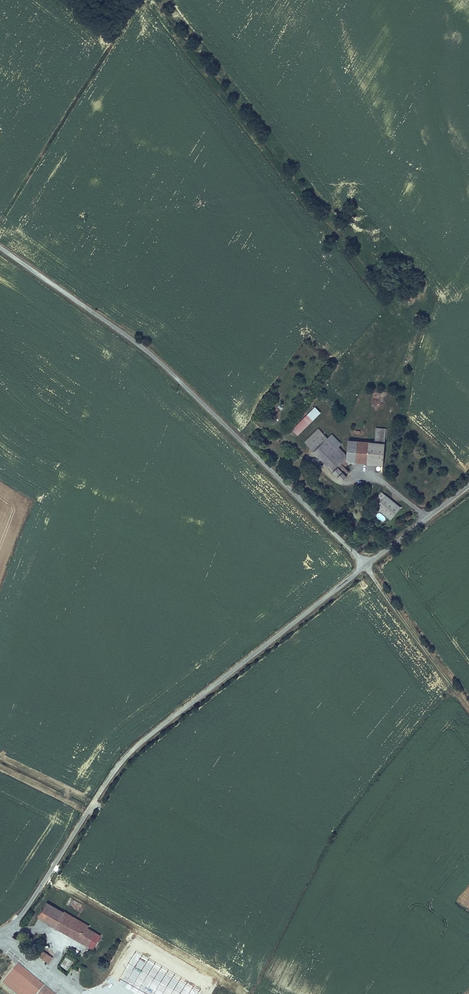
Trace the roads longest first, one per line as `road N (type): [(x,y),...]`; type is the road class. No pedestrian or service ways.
road 1 (unclassified): [(366,566),(130,752),(27,907),(0,933)]
road 2 (unclassified): [(366,566),(148,352),(0,248)]
road 3 (unclassified): [(468,486),(366,566)]

